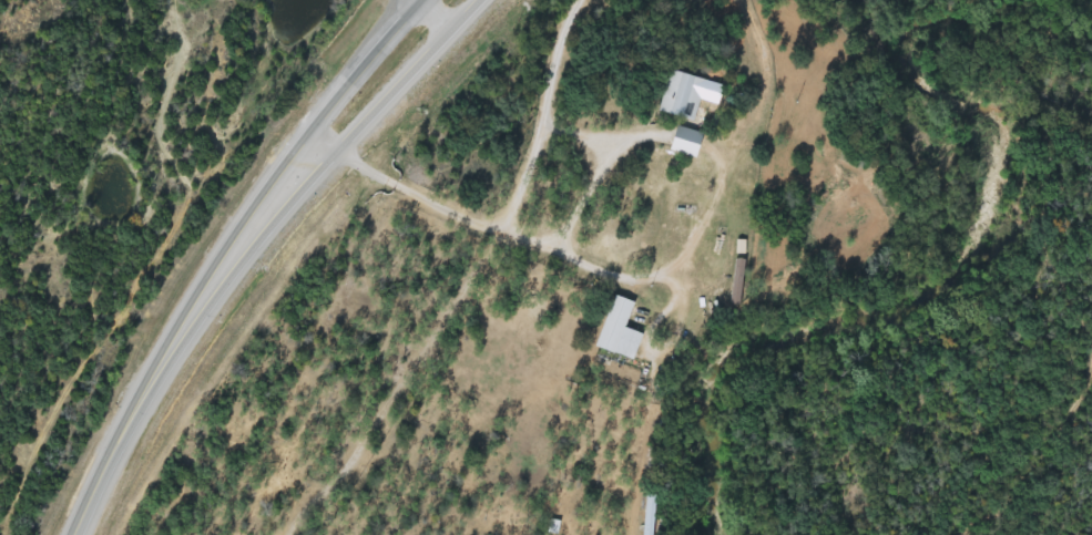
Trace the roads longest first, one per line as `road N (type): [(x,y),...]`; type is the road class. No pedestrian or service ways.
road 1 (trunk): [(180,333),(324,151),(448,29)]
road 2 (trunk): [(409,0),(264,187),(180,333)]
road 3 (trunk): [(73,534),(100,471),(180,333)]

